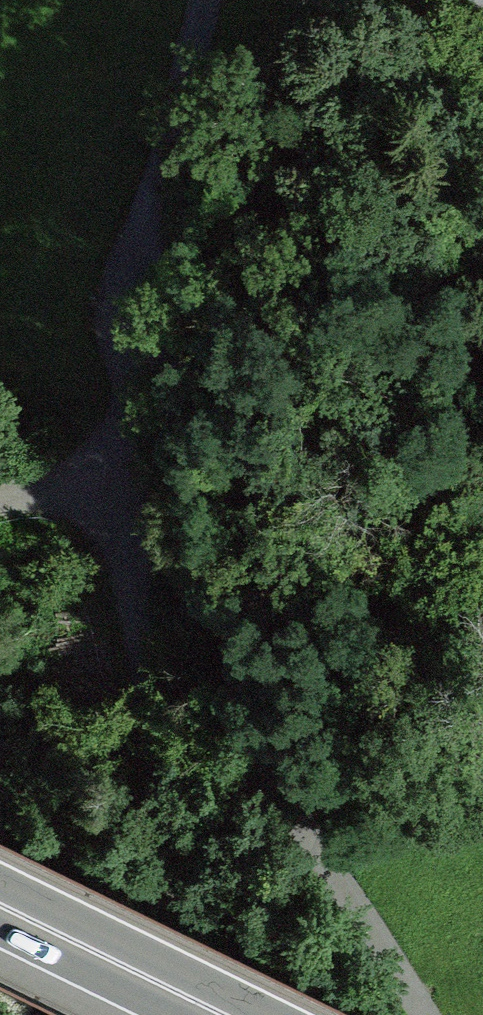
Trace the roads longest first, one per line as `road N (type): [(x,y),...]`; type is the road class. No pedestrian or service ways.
road 1 (track): [(132,428),(203,564),(284,794),(440,1014)]
road 2 (track): [(132,428),(167,806),(170,922),(153,1014)]
road 3 (unclassified): [(215,0),(142,239),(132,428)]
road 4 (trunk): [(0,908),(220,1014)]
road 5 (track): [(132,428),(64,476),(0,499)]

